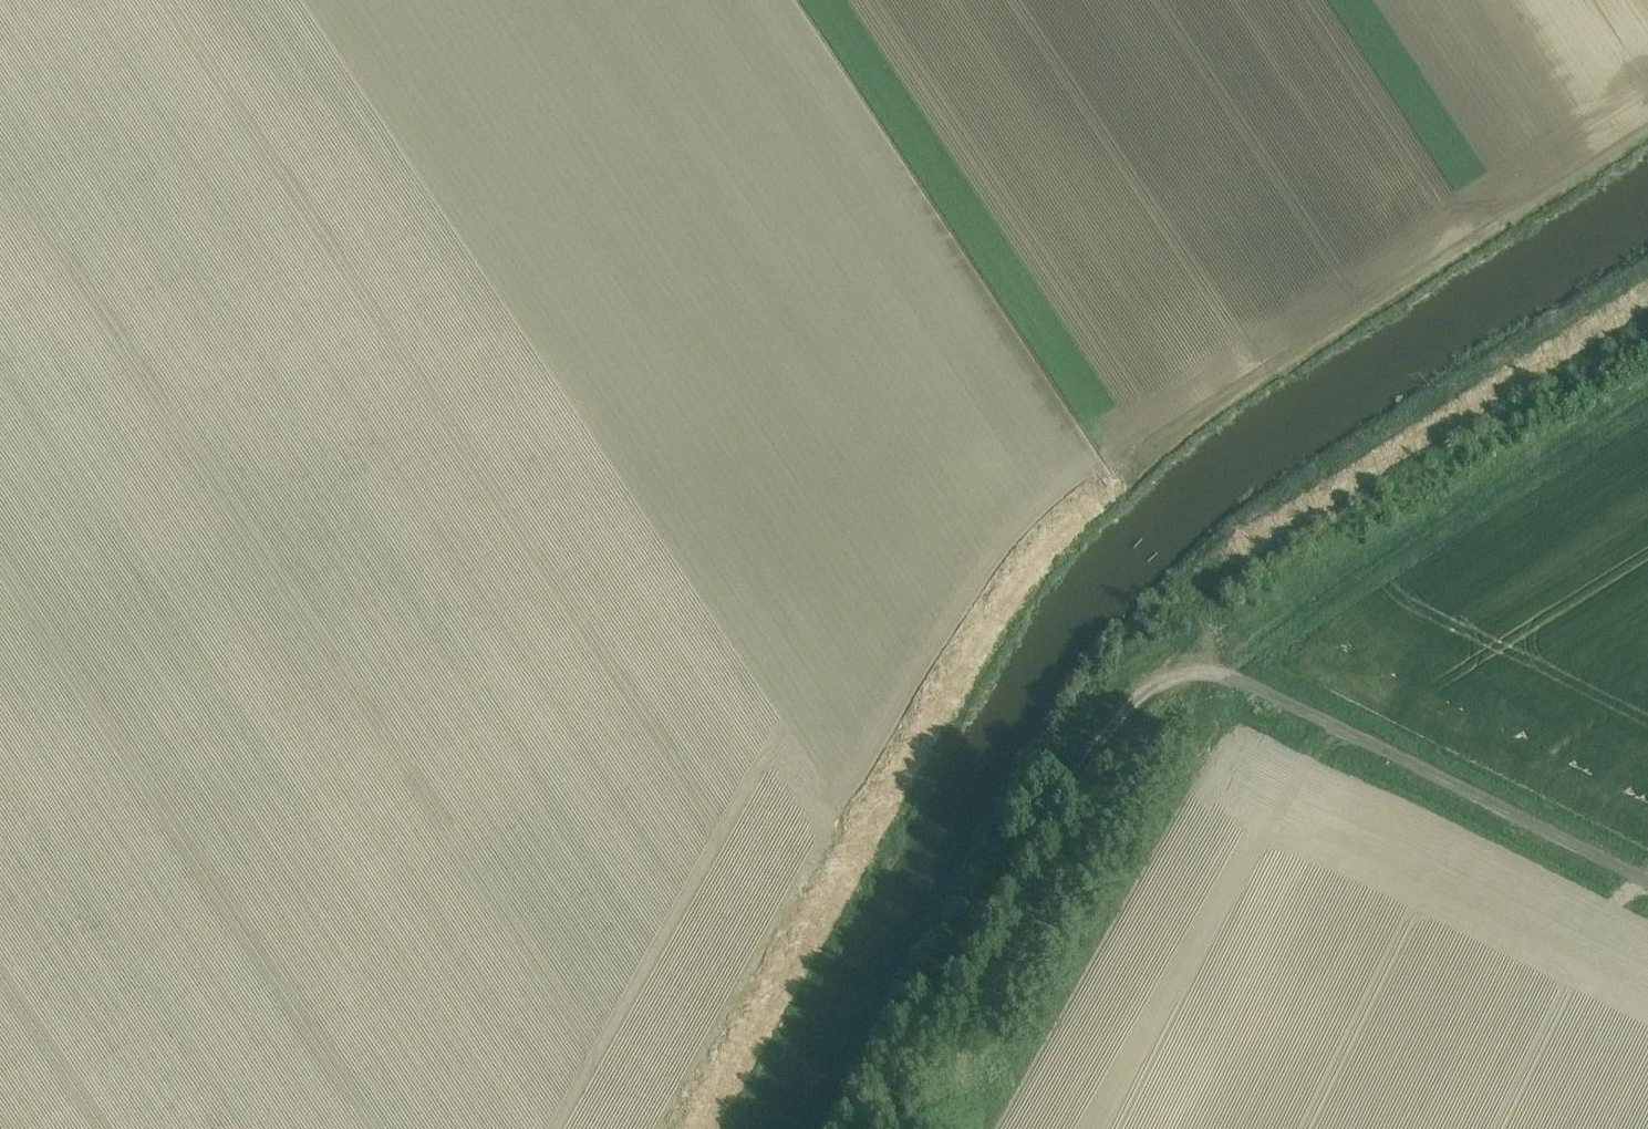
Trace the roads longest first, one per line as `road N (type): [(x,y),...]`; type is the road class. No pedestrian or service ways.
road 1 (track): [(876,1128),(1115,711),(1163,679),(1218,680),(1246,690)]
road 2 (unclassified): [(1647,889),(1246,690)]

